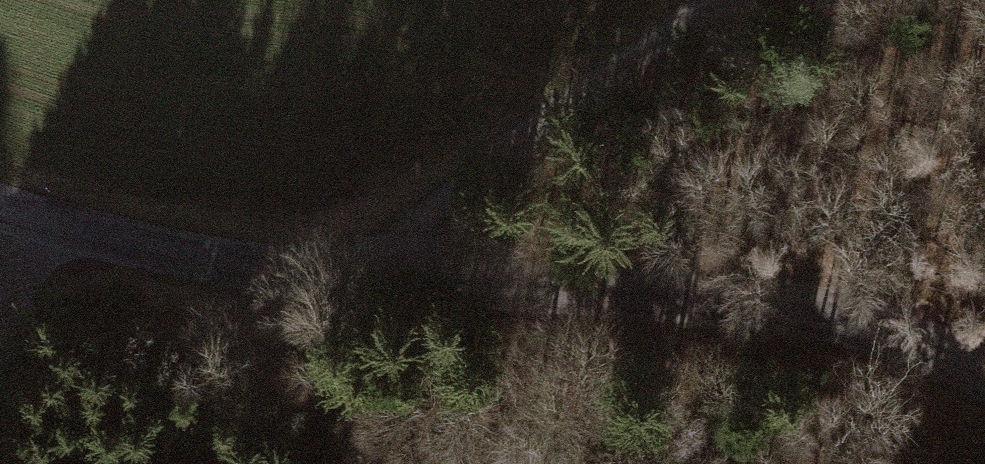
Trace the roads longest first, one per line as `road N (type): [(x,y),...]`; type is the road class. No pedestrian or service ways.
road 1 (tertiary): [(984,417),(940,398),(237,267),(0,208)]
road 2 (track): [(237,267),(657,0)]
road 3 (track): [(27,217),(0,341)]

